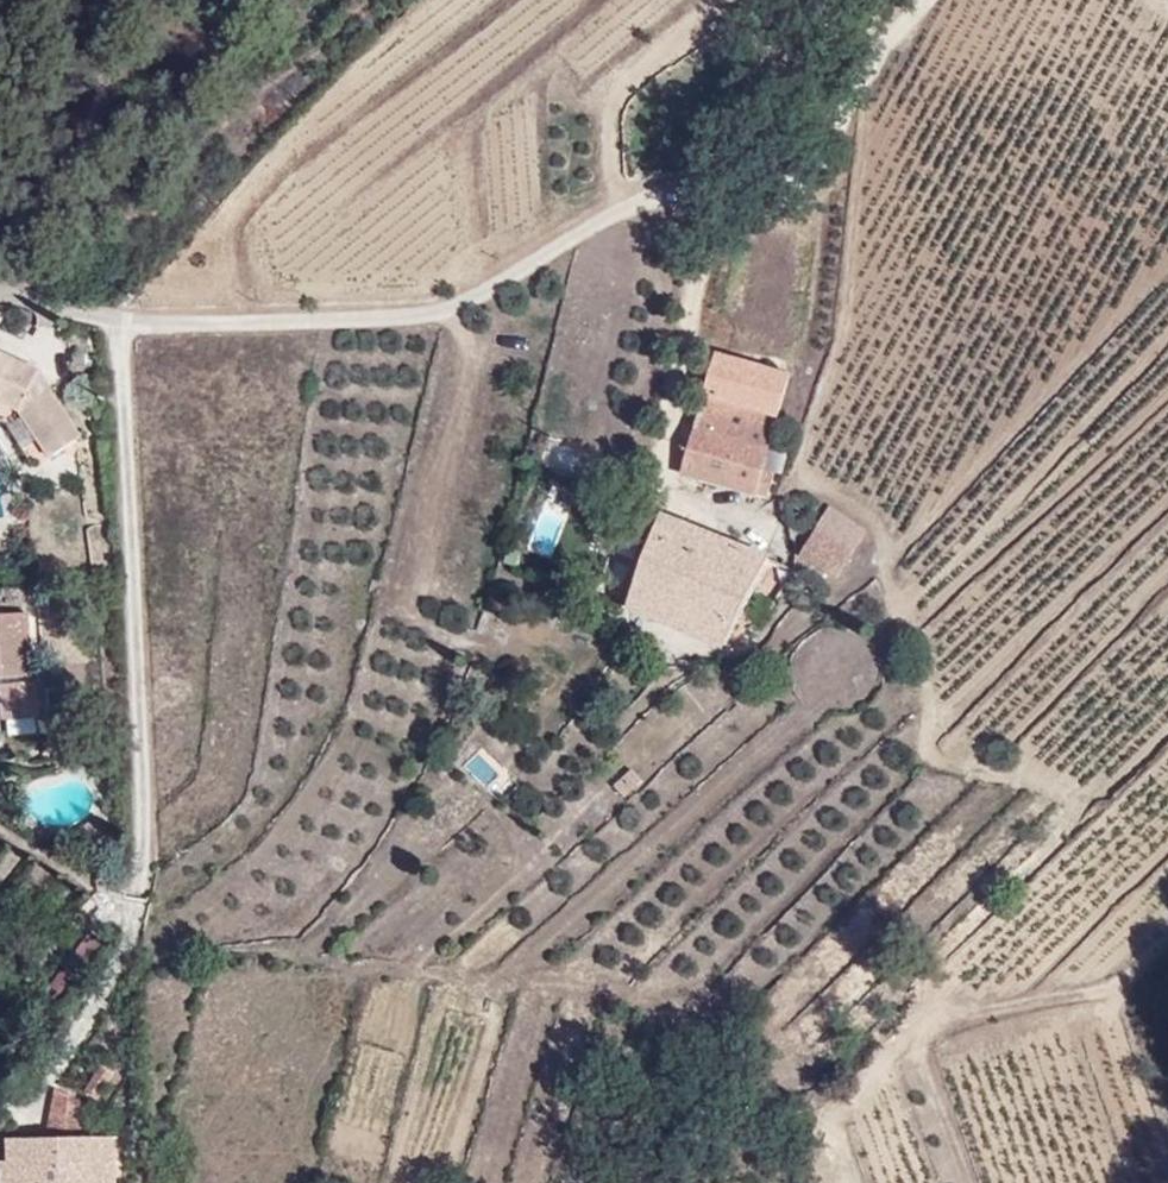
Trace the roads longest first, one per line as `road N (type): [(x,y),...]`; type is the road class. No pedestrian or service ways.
road 1 (unclassified): [(121,324),(415,316),(458,306),(720,163),(848,38)]
road 2 (unclassified): [(121,324),(145,865),(127,952),(53,1118)]
road 3 (unclassified): [(0,295),(121,324)]

